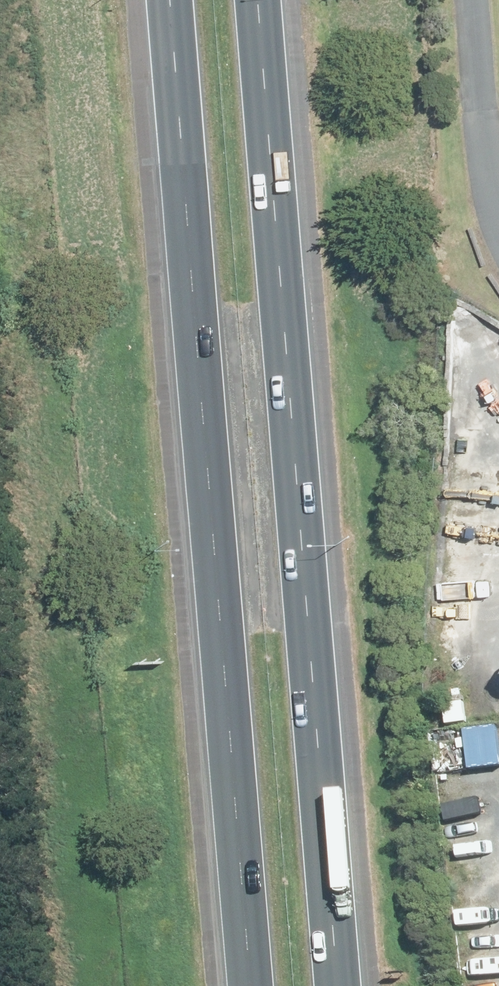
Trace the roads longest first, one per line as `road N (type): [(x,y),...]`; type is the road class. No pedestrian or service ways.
road 1 (motorway): [(259,0),(341,985)]
road 2 (motorway): [(254,985),(172,0)]
road 3 (unclassified): [(482,0),(498,198)]

